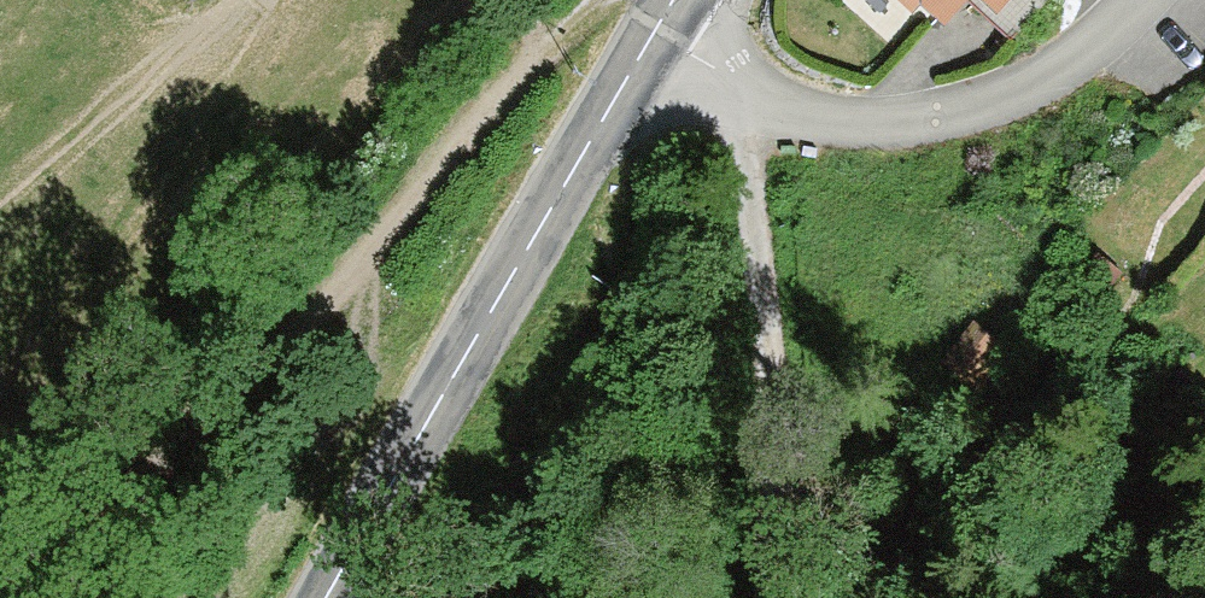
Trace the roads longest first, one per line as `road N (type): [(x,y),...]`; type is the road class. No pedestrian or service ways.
road 1 (track): [(660,21),(627,5),(575,16),(279,337),(23,597)]
road 2 (tertiary): [(660,21),(328,597)]
road 3 (residential): [(660,21),(721,73),(777,103),(820,118),(896,122),(957,111),(1054,72),(1141,0)]
road 4 (track): [(721,73),(777,325),(764,597)]

